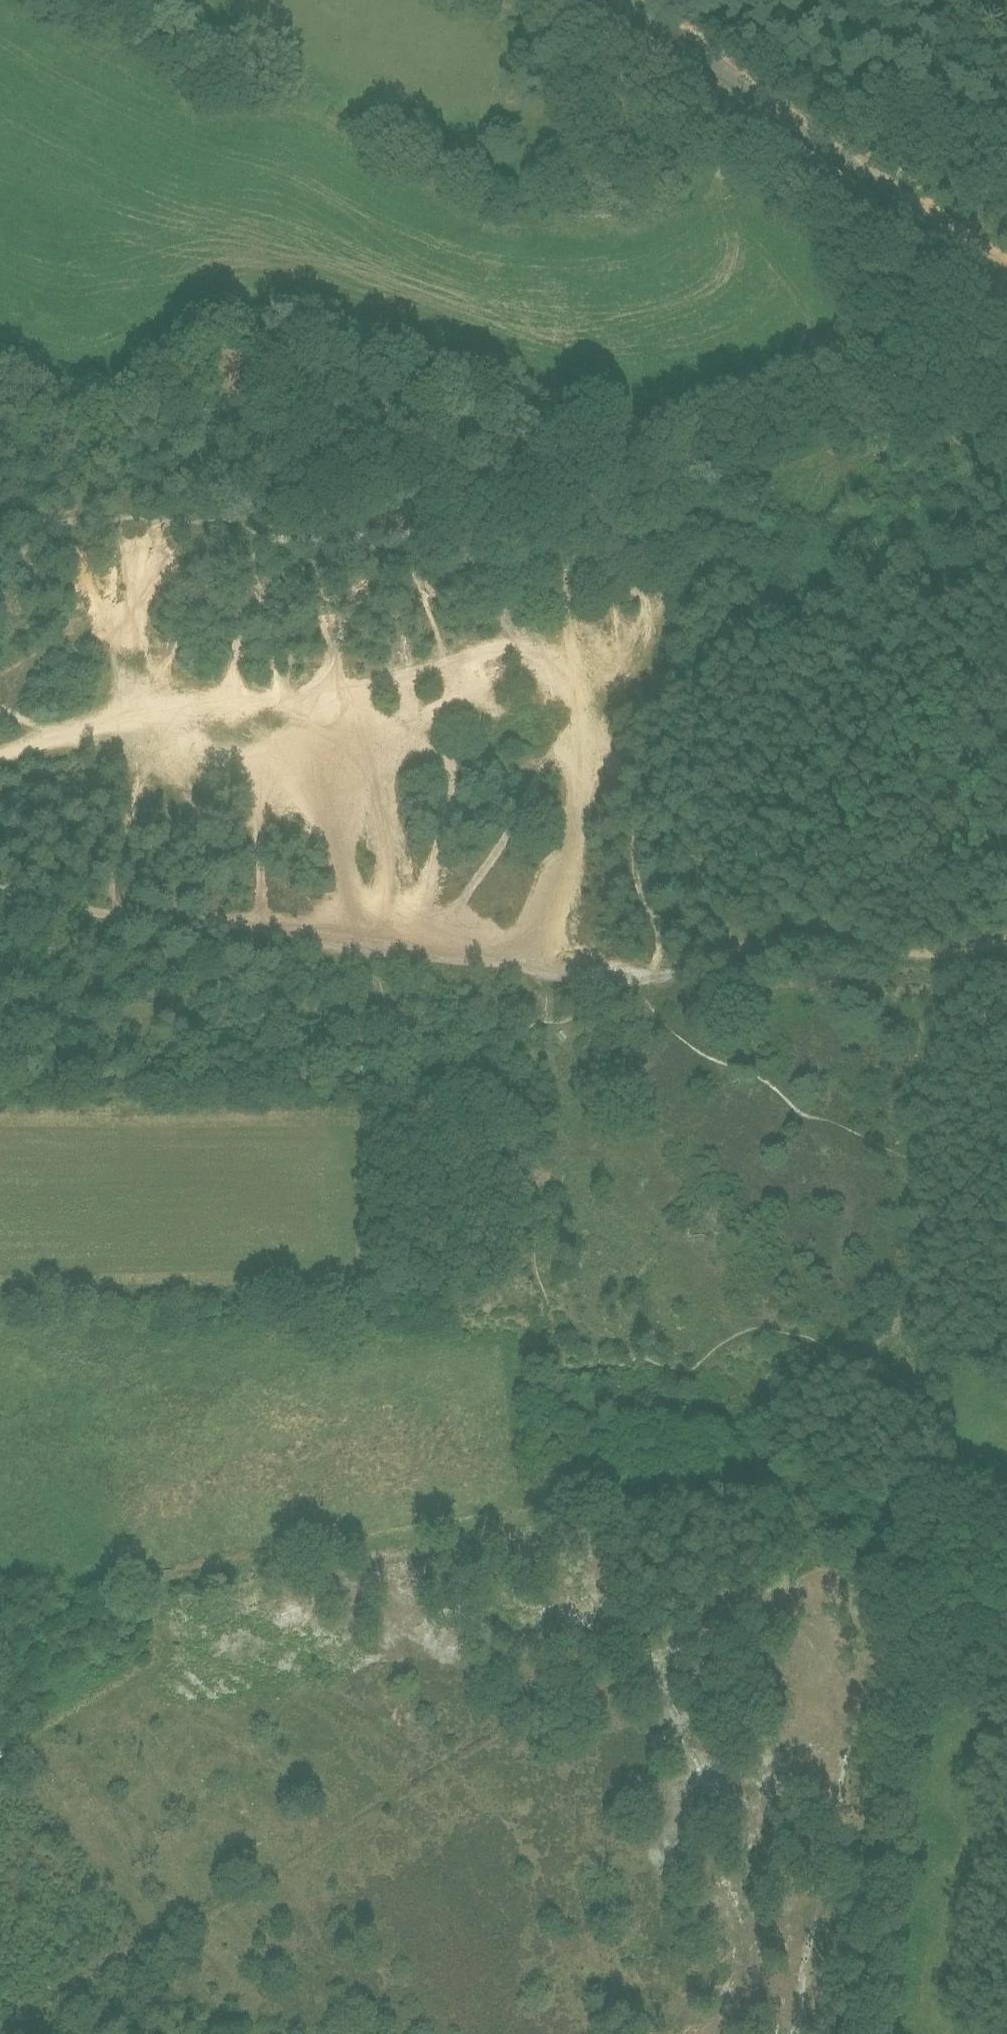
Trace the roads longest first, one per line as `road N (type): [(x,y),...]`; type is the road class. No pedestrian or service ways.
road 1 (track): [(969,952),(895,951),(791,935),(662,977),(629,978),(339,948),(82,909),(0,886)]
road 2 (tertiary): [(581,0),(1006,306)]
road 3 (track): [(0,1767),(130,1680),(153,1652)]
road 4 (track): [(898,396),(866,253),(869,207)]

